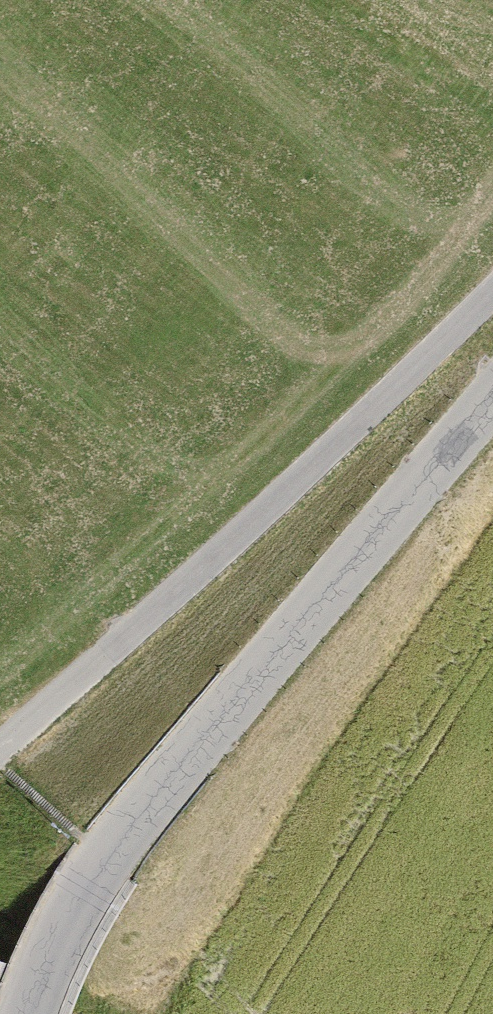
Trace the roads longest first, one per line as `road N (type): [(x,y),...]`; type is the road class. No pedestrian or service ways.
road 1 (tertiary): [(492,405),(106,857),(29,1013)]
road 2 (unclassified): [(492,299),(307,485),(0,750)]

